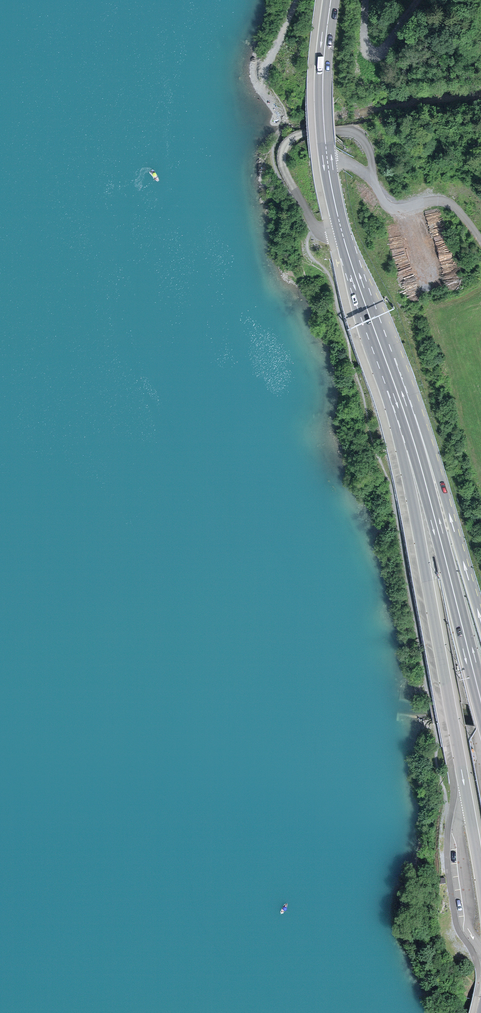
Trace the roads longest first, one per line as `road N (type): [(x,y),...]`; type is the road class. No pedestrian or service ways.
road 1 (primary): [(406,470),(480,876)]
road 2 (trunk): [(405,308),(383,149),(387,0)]
road 3 (trunk): [(474,591),(405,308)]
road 4 (trunk): [(328,164),(349,179),(408,390),(419,402)]
road 5 (primary): [(342,232),(406,470)]
road 6 (track): [(373,177),(368,145),(352,132),(301,133),(282,154),(318,228),(342,232)]
road 7 (trunk): [(456,595),(419,402)]
road 8 (primary): [(474,591),(424,430),(404,411)]
road 9 (primary): [(404,411),(342,232)]
road 10 (track): [(458,209),(414,126),(342,132)]
road 11 (primary): [(328,164),(323,104),(331,0)]
road 12 (trunk): [(456,595),(415,445)]
road 13 (track): [(373,177),(387,206),(444,201),(480,239)]
road 14 (track): [(295,0),(263,72),(287,120)]

